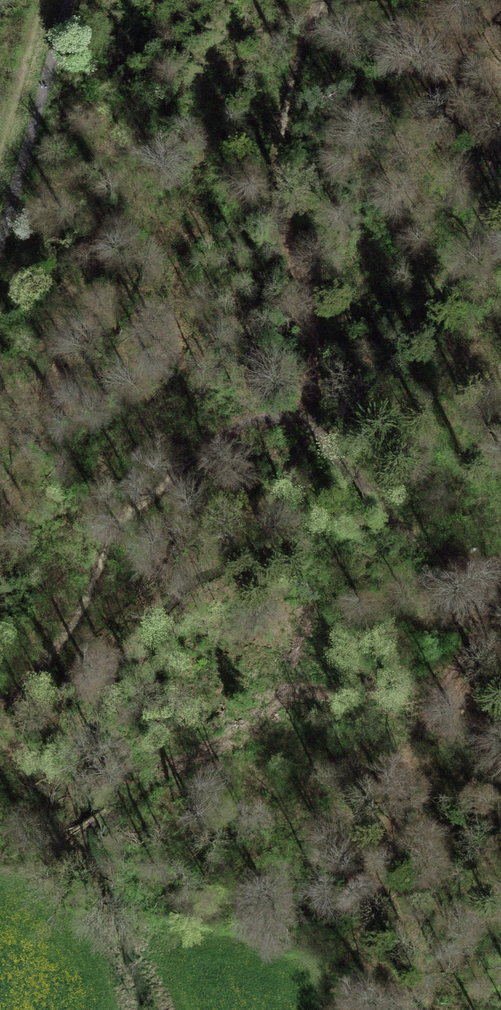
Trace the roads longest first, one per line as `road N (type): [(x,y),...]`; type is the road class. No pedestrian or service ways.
road 1 (track): [(0,675),(132,480),(198,430),(305,413),(331,446),(500,573)]
road 2 (track): [(296,0),(285,21),(273,199),(300,287),(305,413)]

